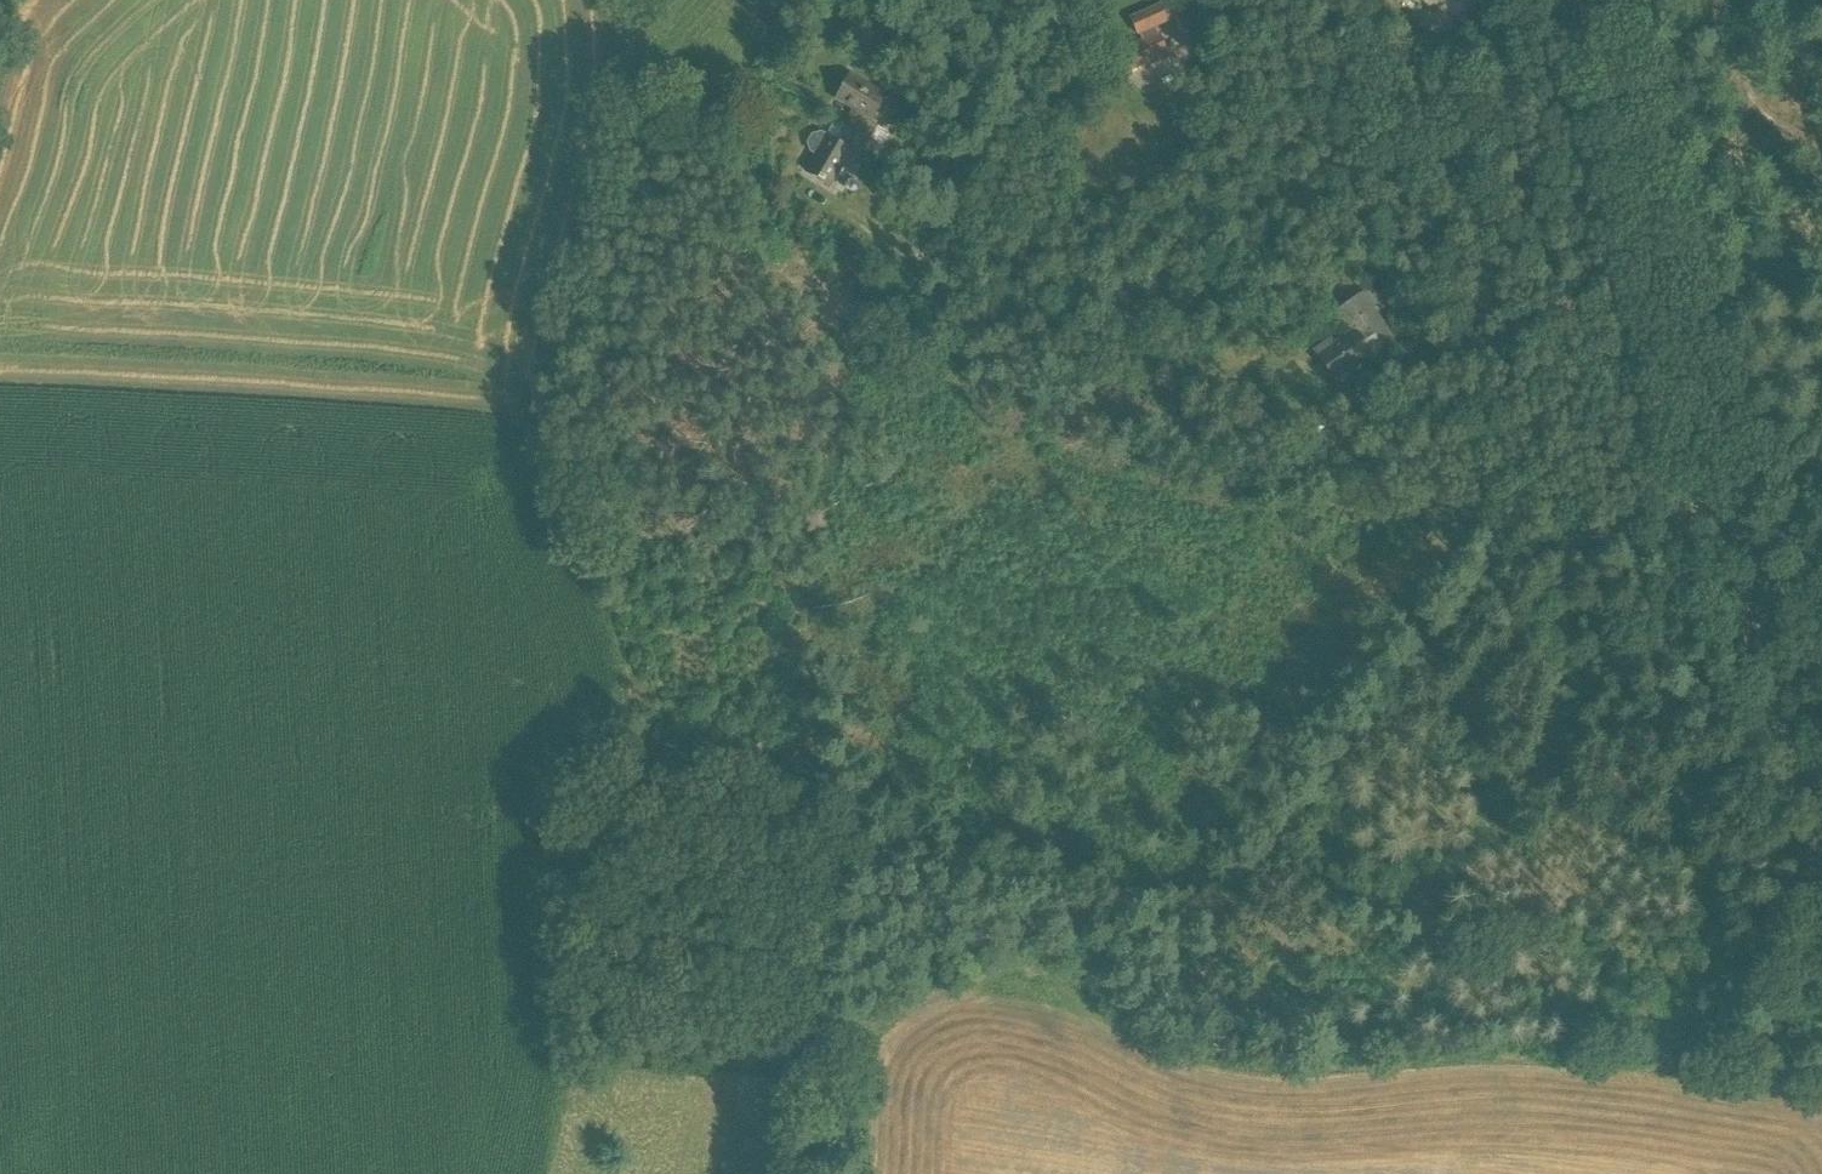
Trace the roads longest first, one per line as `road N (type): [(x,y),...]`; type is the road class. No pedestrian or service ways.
road 1 (unclassified): [(1821,869),(1589,0)]
road 2 (track): [(941,275),(935,299),(949,327),(985,347),(1492,534),(1538,539),(1670,509),(1723,506)]
road 3 (track): [(1699,0),(1730,70),(1776,117),(1821,134)]

